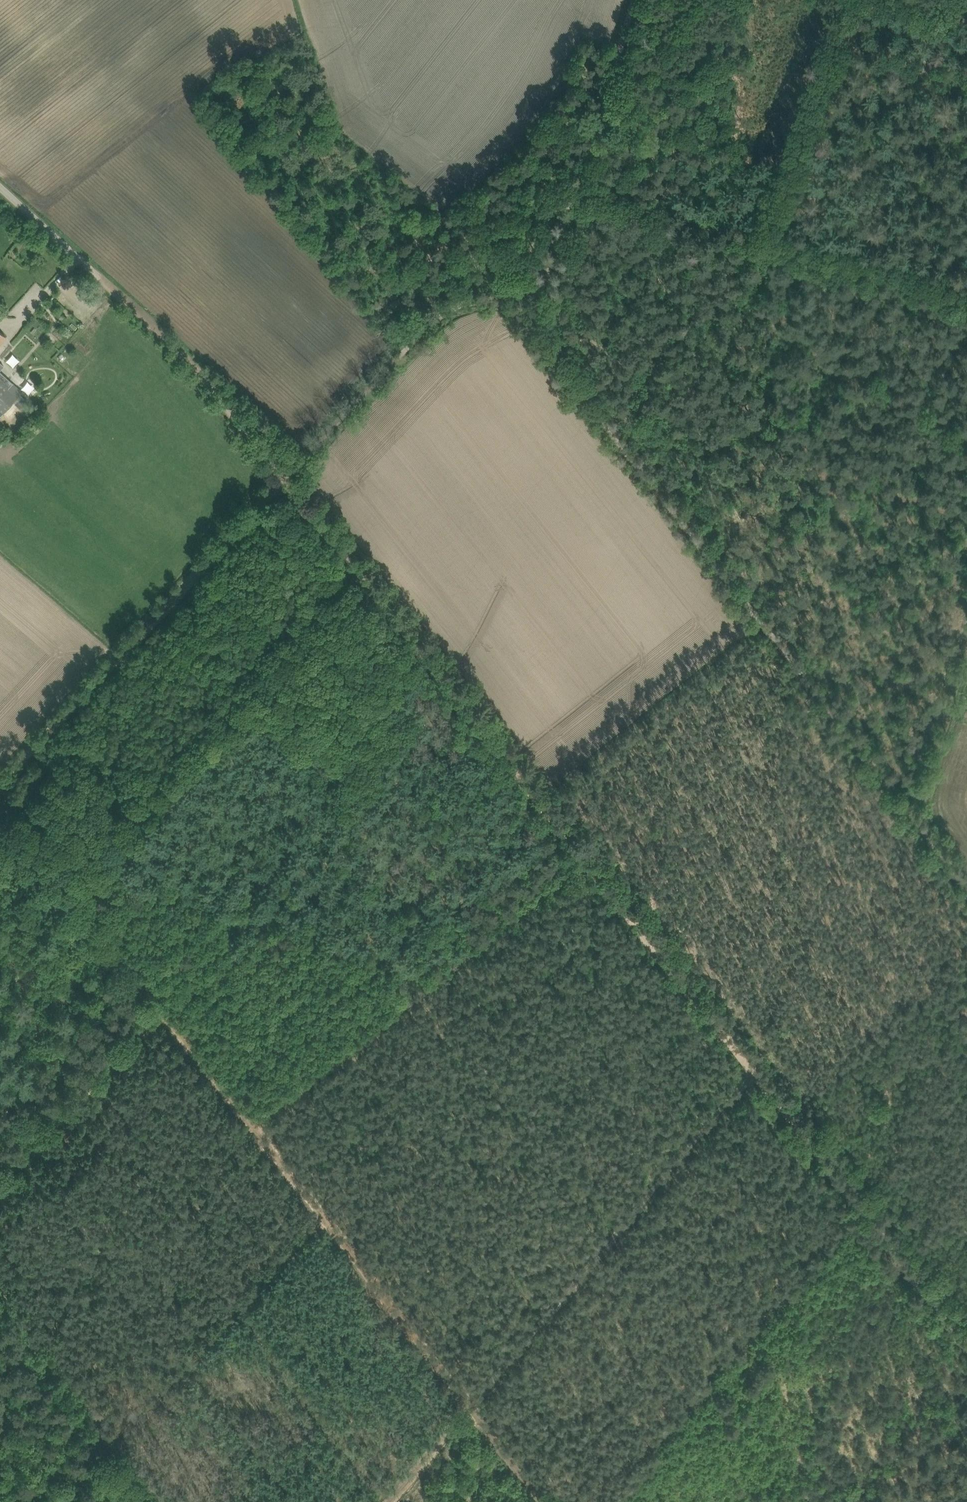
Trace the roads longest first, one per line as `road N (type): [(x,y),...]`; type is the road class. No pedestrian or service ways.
road 1 (track): [(385,602),(342,637),(549,890),(665,1078),(828,1293),(898,1343),(966,1441)]
road 2 (track): [(586,862),(250,1121),(165,1018),(0,1195)]
road 3 (track): [(966,1345),(586,862)]
road 4 (track): [(621,0),(540,270),(468,300),(389,363),(284,473)]
road 5 (track): [(586,406),(966,878)]
road 6 (track): [(966,512),(586,406),(496,288)]
road 7 (track): [(586,862),(284,473)]
road 8 (track): [(250,1121),(546,1501)]
road 9 (track): [(284,473),(0,781)]
road 10 (track): [(284,473),(177,351),(81,262)]
road 11 (track): [(168,1501),(0,1281)]
road 12 (track): [(165,1018),(0,856)]

